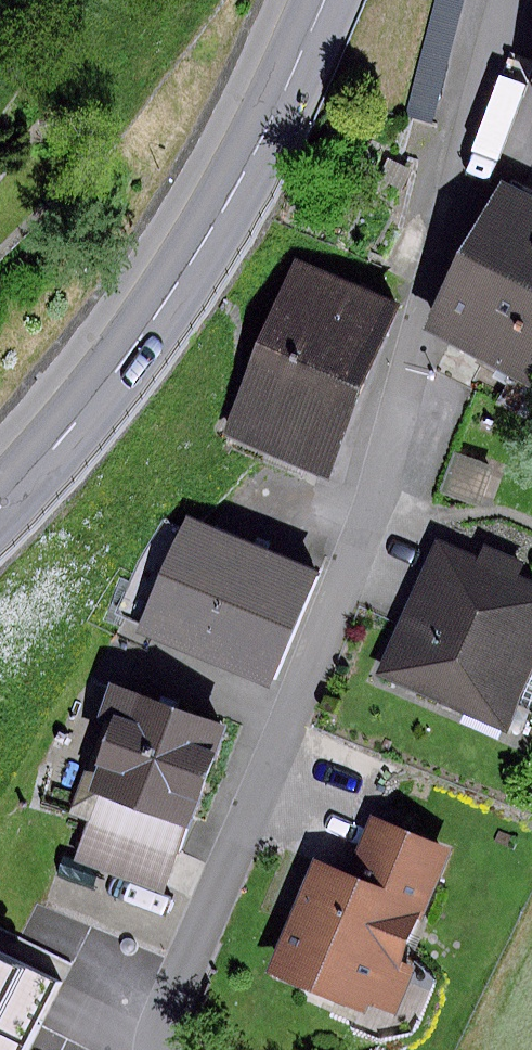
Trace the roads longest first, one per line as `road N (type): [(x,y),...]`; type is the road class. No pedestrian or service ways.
road 1 (residential): [(151,1049),(264,788),(376,495),(508,0)]
road 2 (primary): [(0,509),(122,370),(189,273),(323,0)]

